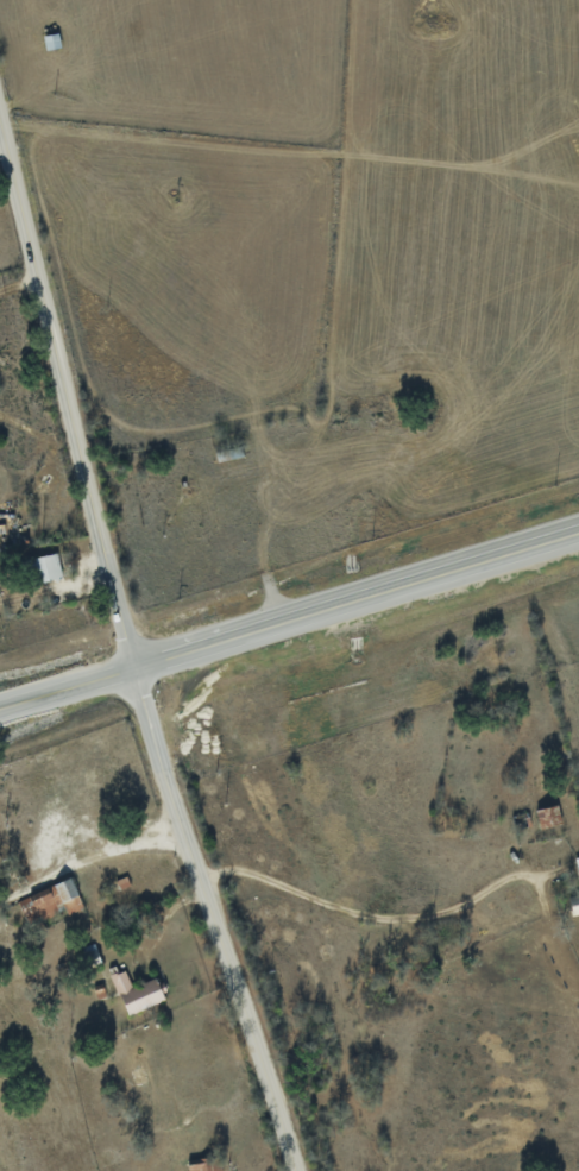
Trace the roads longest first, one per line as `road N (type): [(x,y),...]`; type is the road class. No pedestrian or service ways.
road 1 (residential): [(294,1170),(157,761),(0,122)]
road 2 (secondary): [(578,530),(0,709)]

